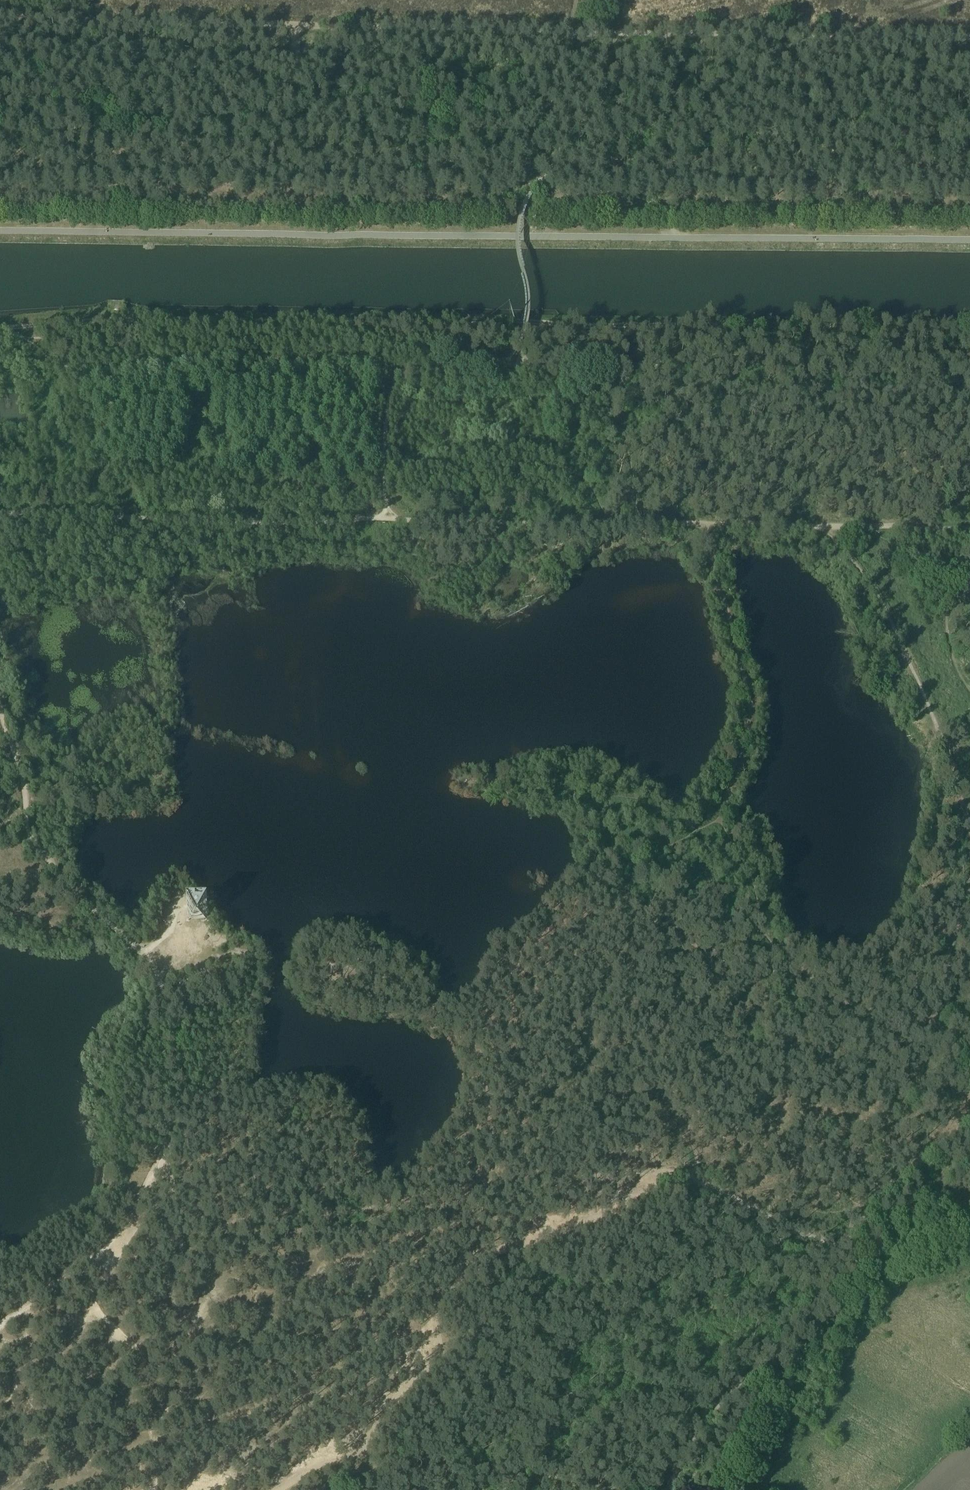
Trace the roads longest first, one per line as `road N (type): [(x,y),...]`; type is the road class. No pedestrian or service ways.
road 1 (track): [(969,324),(73,317),(0,327)]
road 2 (track): [(568,31),(0,17)]
road 3 (track): [(823,523),(386,519)]
road 4 (track): [(969,34),(568,31)]
road 5 (track): [(386,519),(0,517)]
road 6 (track): [(840,1250),(660,1171),(484,1190)]
road 7 (track): [(969,819),(884,605),(823,523)]
road 8 (track): [(938,1023),(833,1003),(772,953),(745,864),(713,824)]
road 9 (track): [(840,1250),(778,1346),(702,1427),(664,1489)]
road 10 (track): [(0,711),(26,784),(26,833),(143,957)]
road 11 (track): [(372,1206),(194,1217),(175,1208),(159,1158)]
road 12 (track): [(159,1158),(130,1224),(0,1322)]
road 13 (track): [(143,957),(164,993),(168,1133),(159,1158)]
road 14 (track): [(969,1123),(914,1165),(840,1250)]
road 15 (track): [(969,527),(823,523)]
road 16 (track): [(938,1023),(969,890)]

